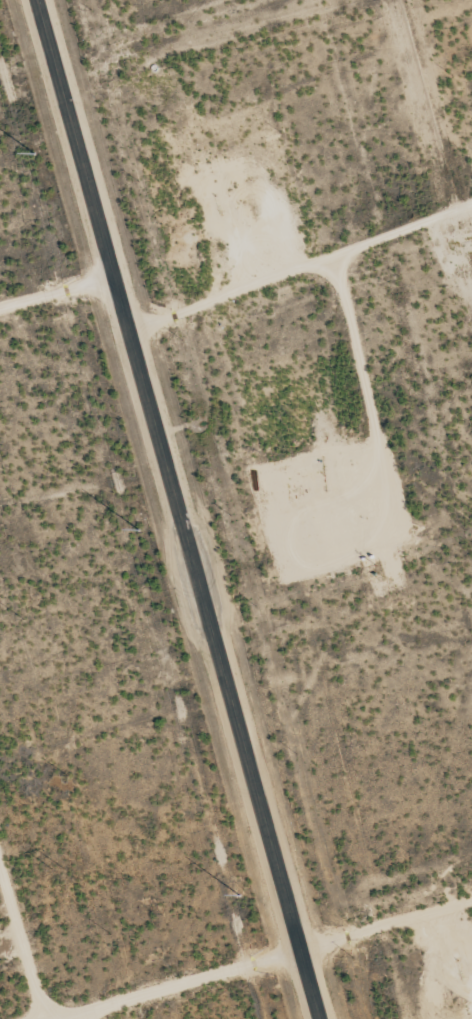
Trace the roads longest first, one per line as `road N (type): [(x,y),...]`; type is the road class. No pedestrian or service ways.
road 1 (secondary): [(320,1018),(37,0)]
road 2 (track): [(471,904),(78,1018)]
road 3 (track): [(126,324),(471,209)]

